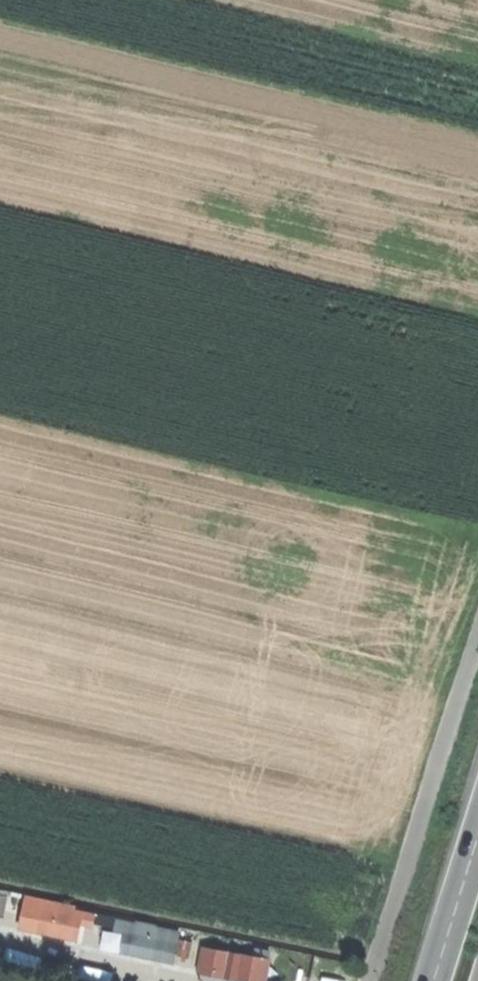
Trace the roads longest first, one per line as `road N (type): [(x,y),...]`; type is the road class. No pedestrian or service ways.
road 1 (track): [(373,973),(477,654)]
road 2 (trunk): [(477,850),(436,980)]

